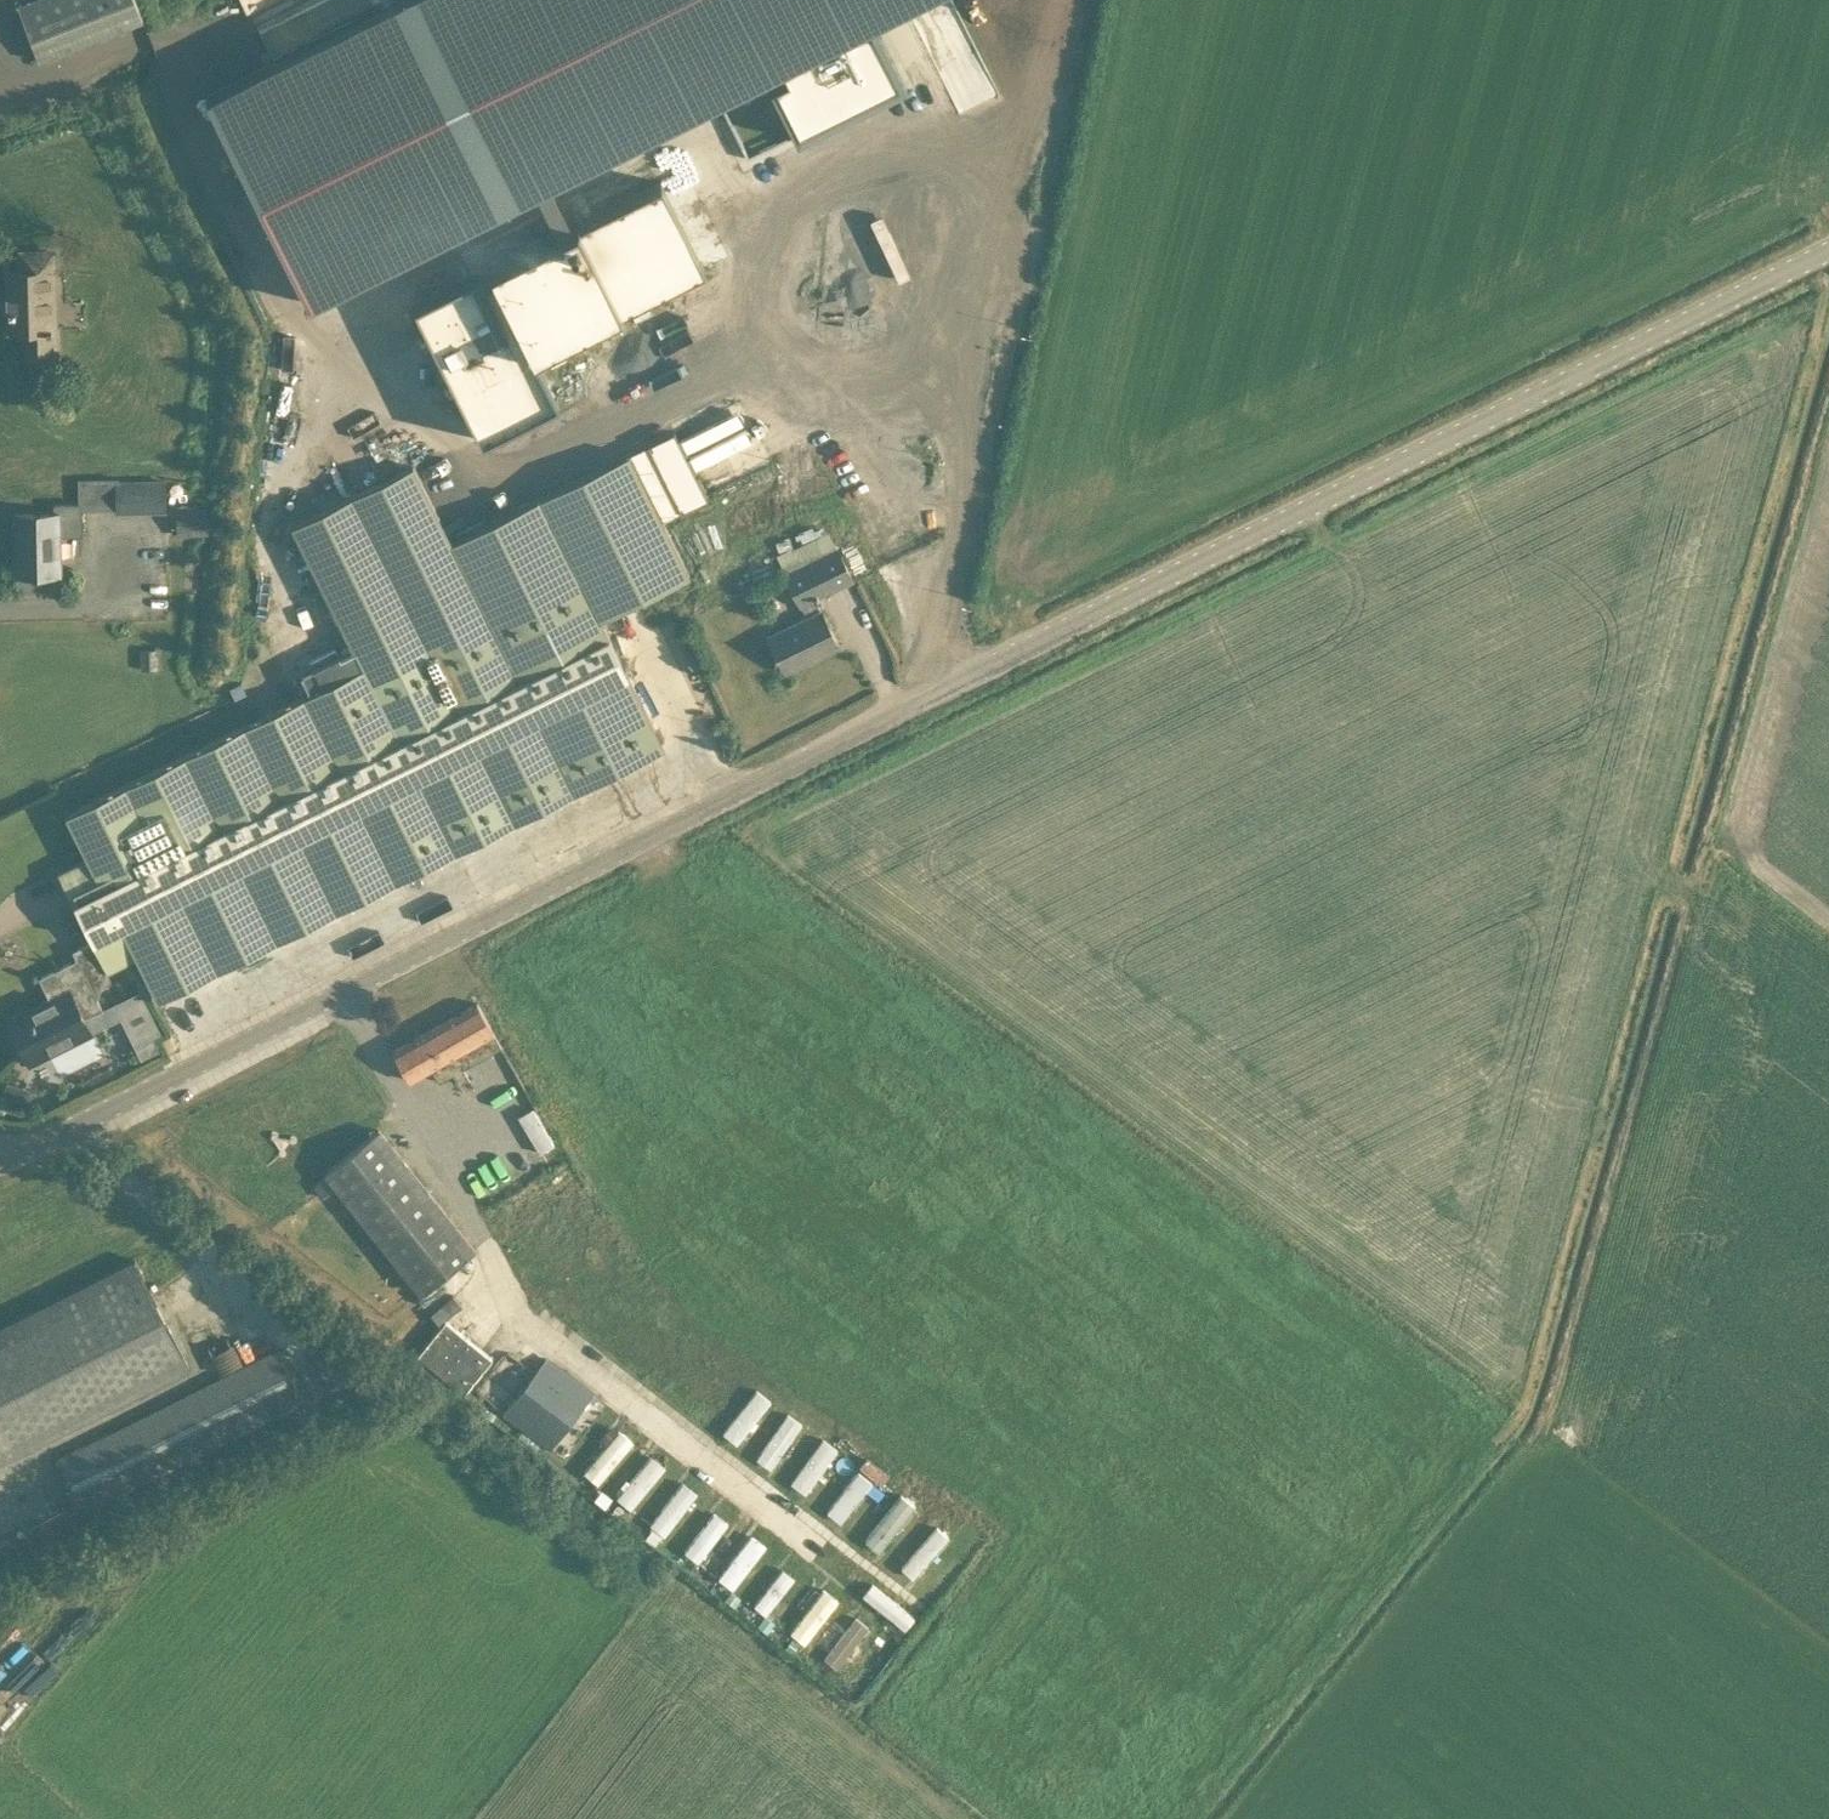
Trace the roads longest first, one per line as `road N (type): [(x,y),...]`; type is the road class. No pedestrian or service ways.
road 1 (unclassified): [(0,1160),(1828,253)]

